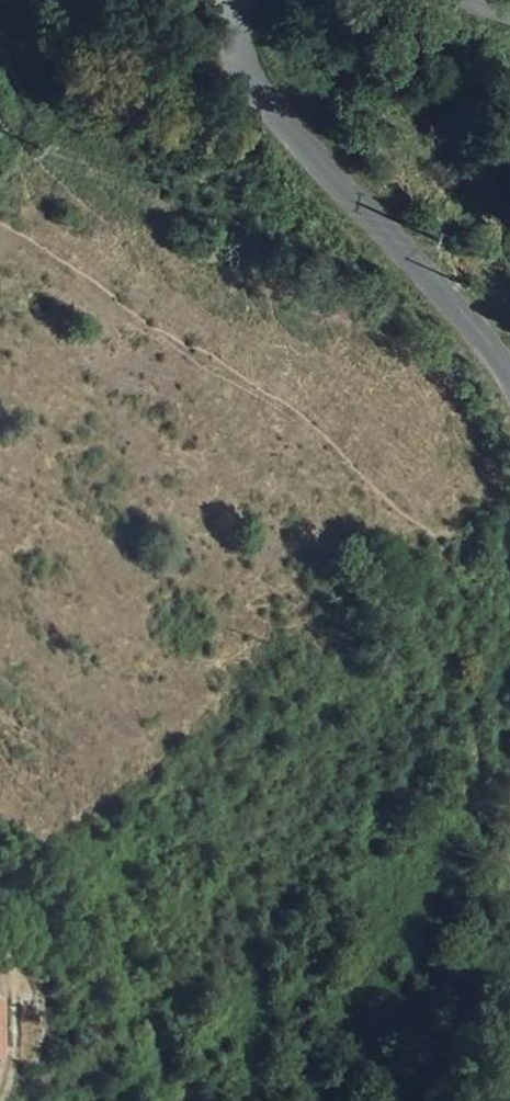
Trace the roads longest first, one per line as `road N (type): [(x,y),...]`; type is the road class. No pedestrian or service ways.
road 1 (tertiary): [(248,0),(241,55),(451,293),(509,373)]
road 2 (track): [(0,917),(13,1013),(0,1088)]

